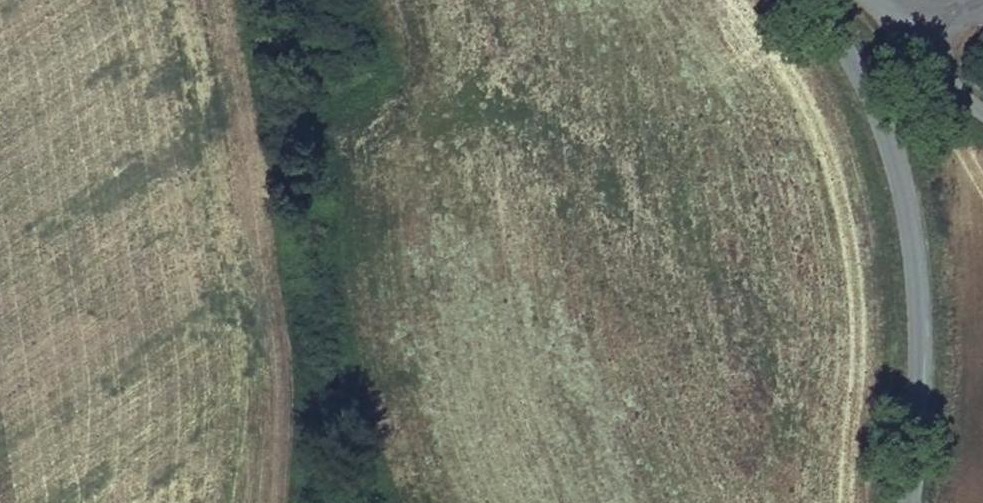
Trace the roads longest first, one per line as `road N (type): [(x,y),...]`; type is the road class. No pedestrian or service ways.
road 1 (track): [(291,502),(297,387),(229,0)]
road 2 (tertiary): [(866,81),(893,150),(915,281),(908,502)]

